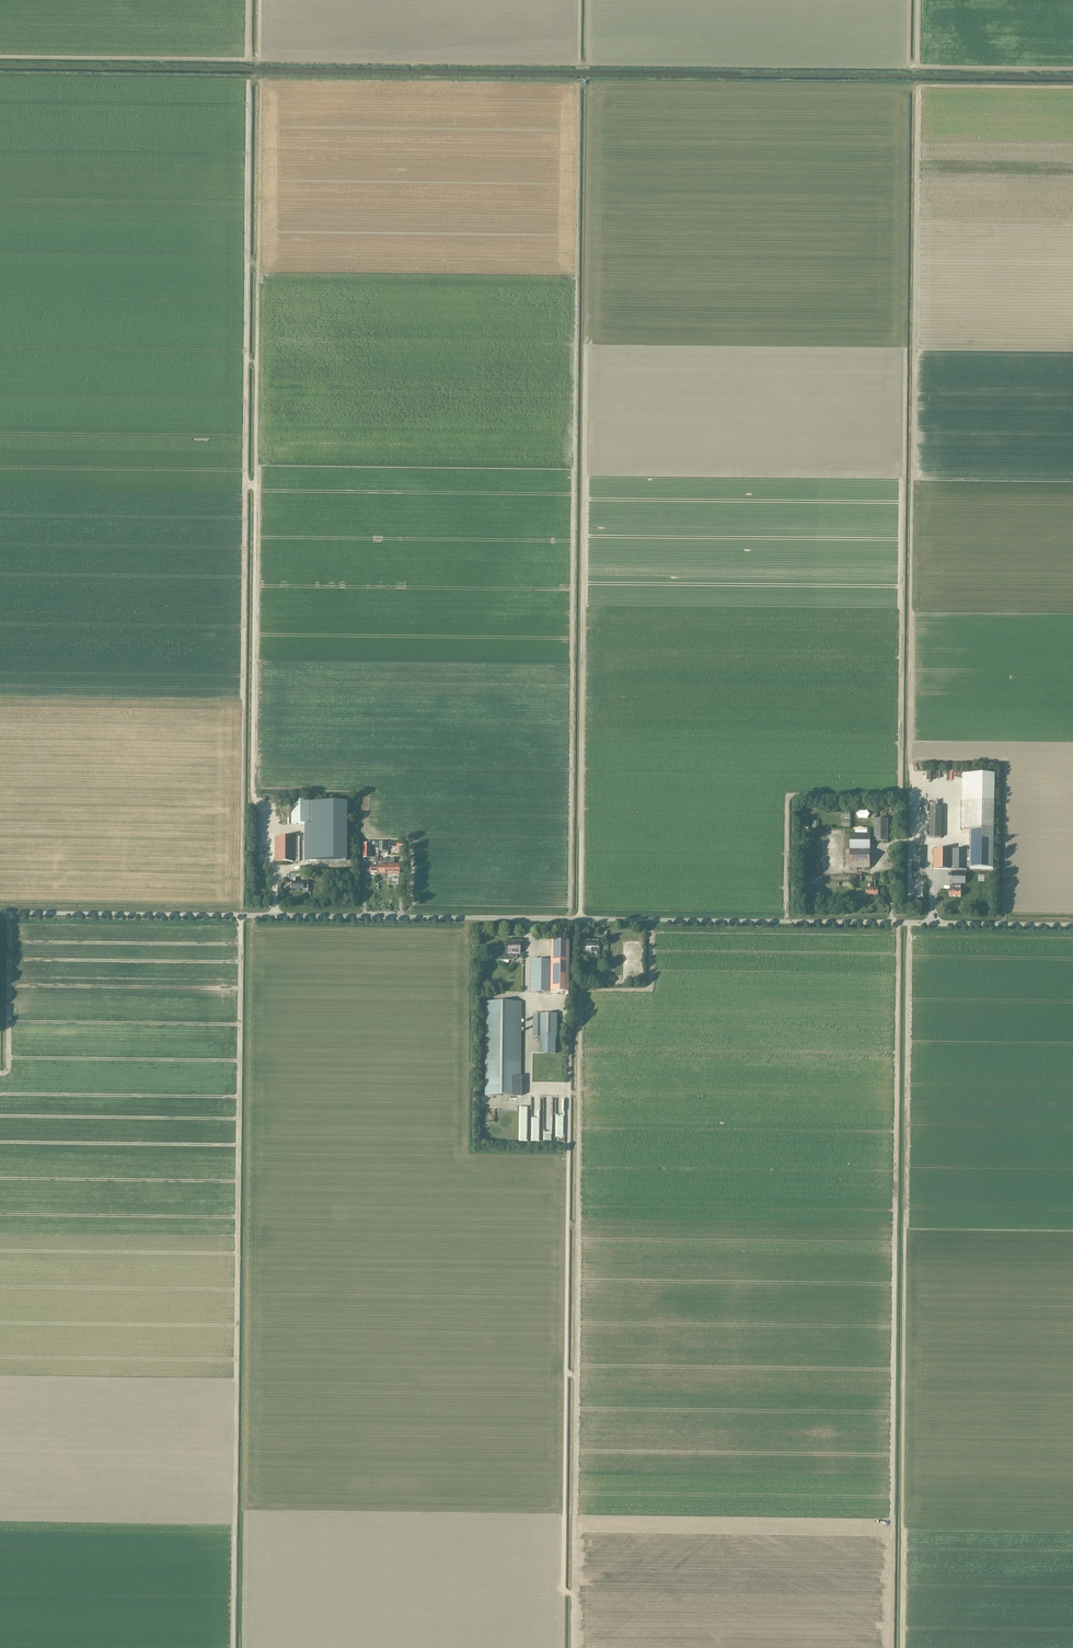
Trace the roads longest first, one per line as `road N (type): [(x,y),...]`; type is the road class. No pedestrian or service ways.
road 1 (unclassified): [(0,912),(1072,924)]

